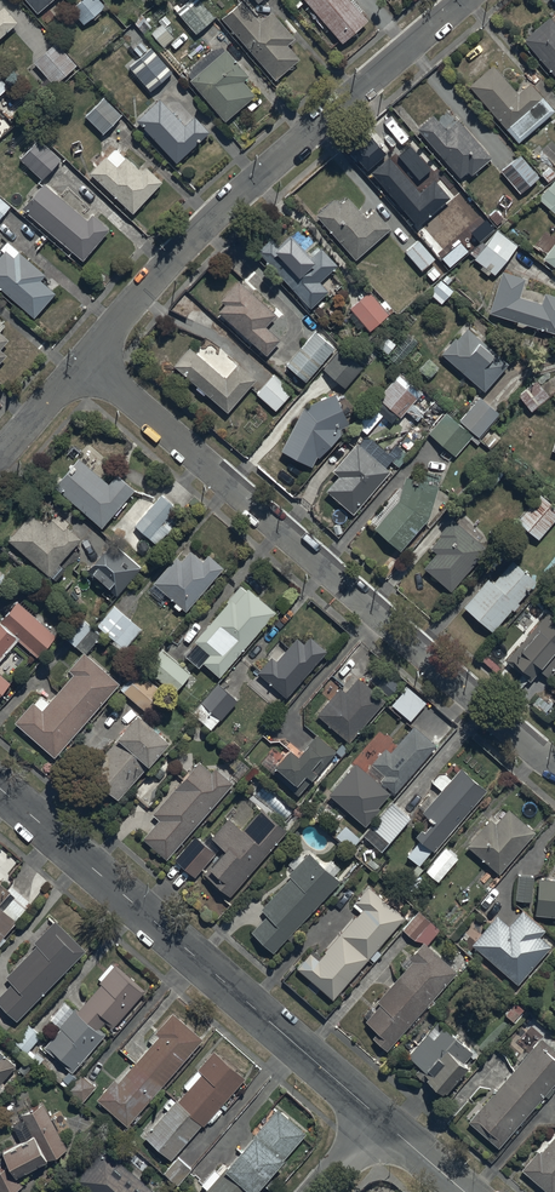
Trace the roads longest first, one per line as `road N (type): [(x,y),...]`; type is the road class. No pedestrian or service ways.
road 1 (residential): [(78,362),(554,766)]
road 2 (residential): [(464,0),(213,224),(78,362)]
road 3 (tertiary): [(0,792),(377,1123)]
road 4 (residential): [(78,362),(0,456)]

